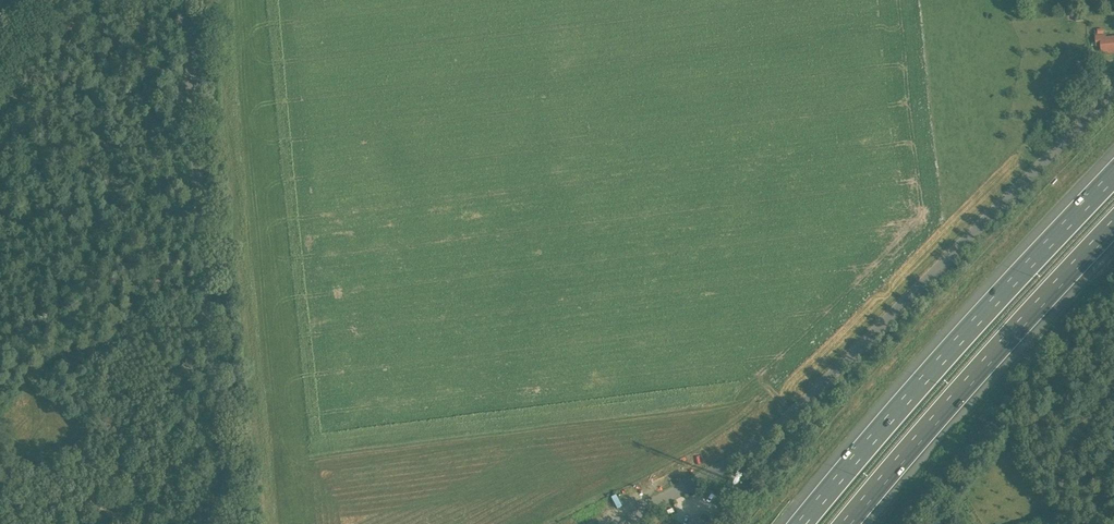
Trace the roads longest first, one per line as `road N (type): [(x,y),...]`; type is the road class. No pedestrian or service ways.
road 1 (unclassified): [(613,523),(724,465),(796,410),(1113,90)]
road 2 (unclassified): [(183,0),(216,446),(208,523)]
road 3 (motorway): [(1113,169),(798,523)]
road 4 (motorway): [(850,523),(1113,228)]

